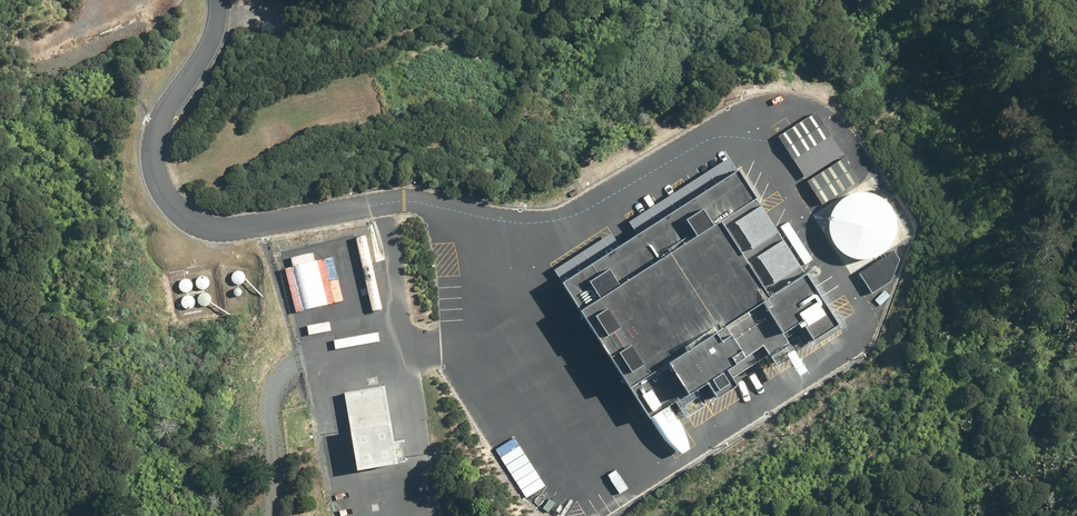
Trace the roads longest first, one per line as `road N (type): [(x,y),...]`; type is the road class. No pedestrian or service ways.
road 1 (unclassified): [(525,239),(444,208),(407,204),(248,230),(209,228),(183,215),(150,159),(156,124),(210,27),(213,0)]
road 2 (unclassified): [(525,239),(498,277),(497,307),(574,460)]
road 3 (unclassified): [(738,120),(525,239)]
road 4 (track): [(271,515),(278,475),(274,402),(289,370),(304,363)]

